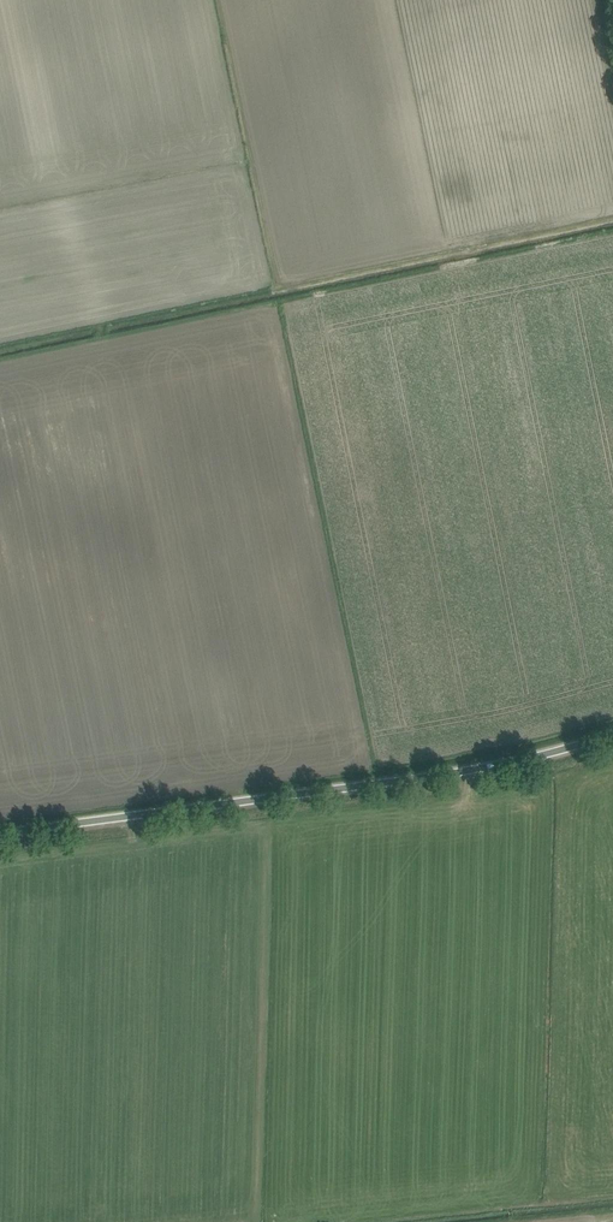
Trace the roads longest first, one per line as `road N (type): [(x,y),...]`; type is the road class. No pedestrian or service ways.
road 1 (unclassified): [(0,833),(415,780),(612,735)]

